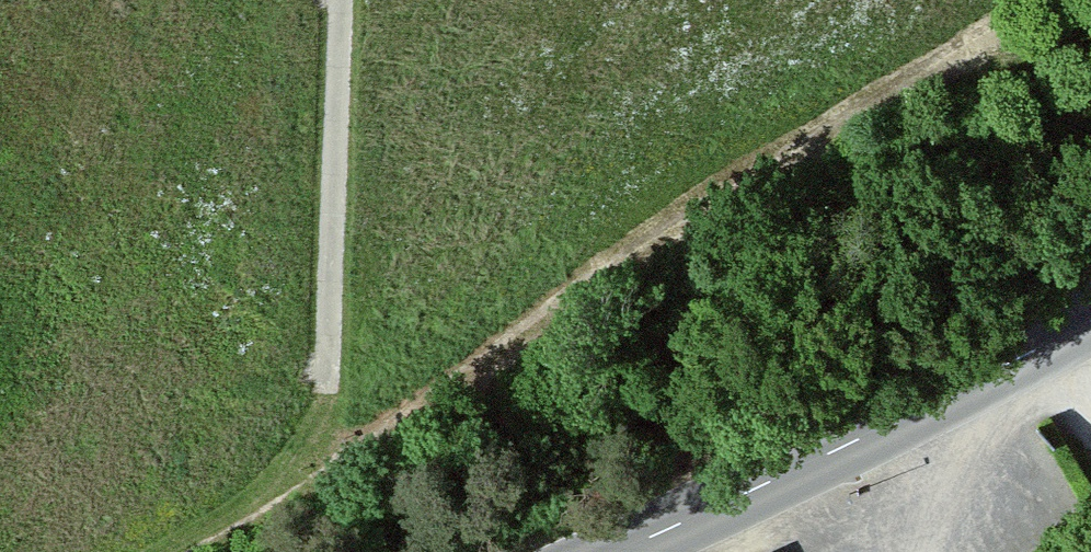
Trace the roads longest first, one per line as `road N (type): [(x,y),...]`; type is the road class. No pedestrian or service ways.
road 1 (track): [(175,551),(432,398),(569,294),(846,110),(1044,0)]
road 2 (tertiary): [(617,551),(1090,320)]
road 3 (track): [(341,0),(328,379)]

